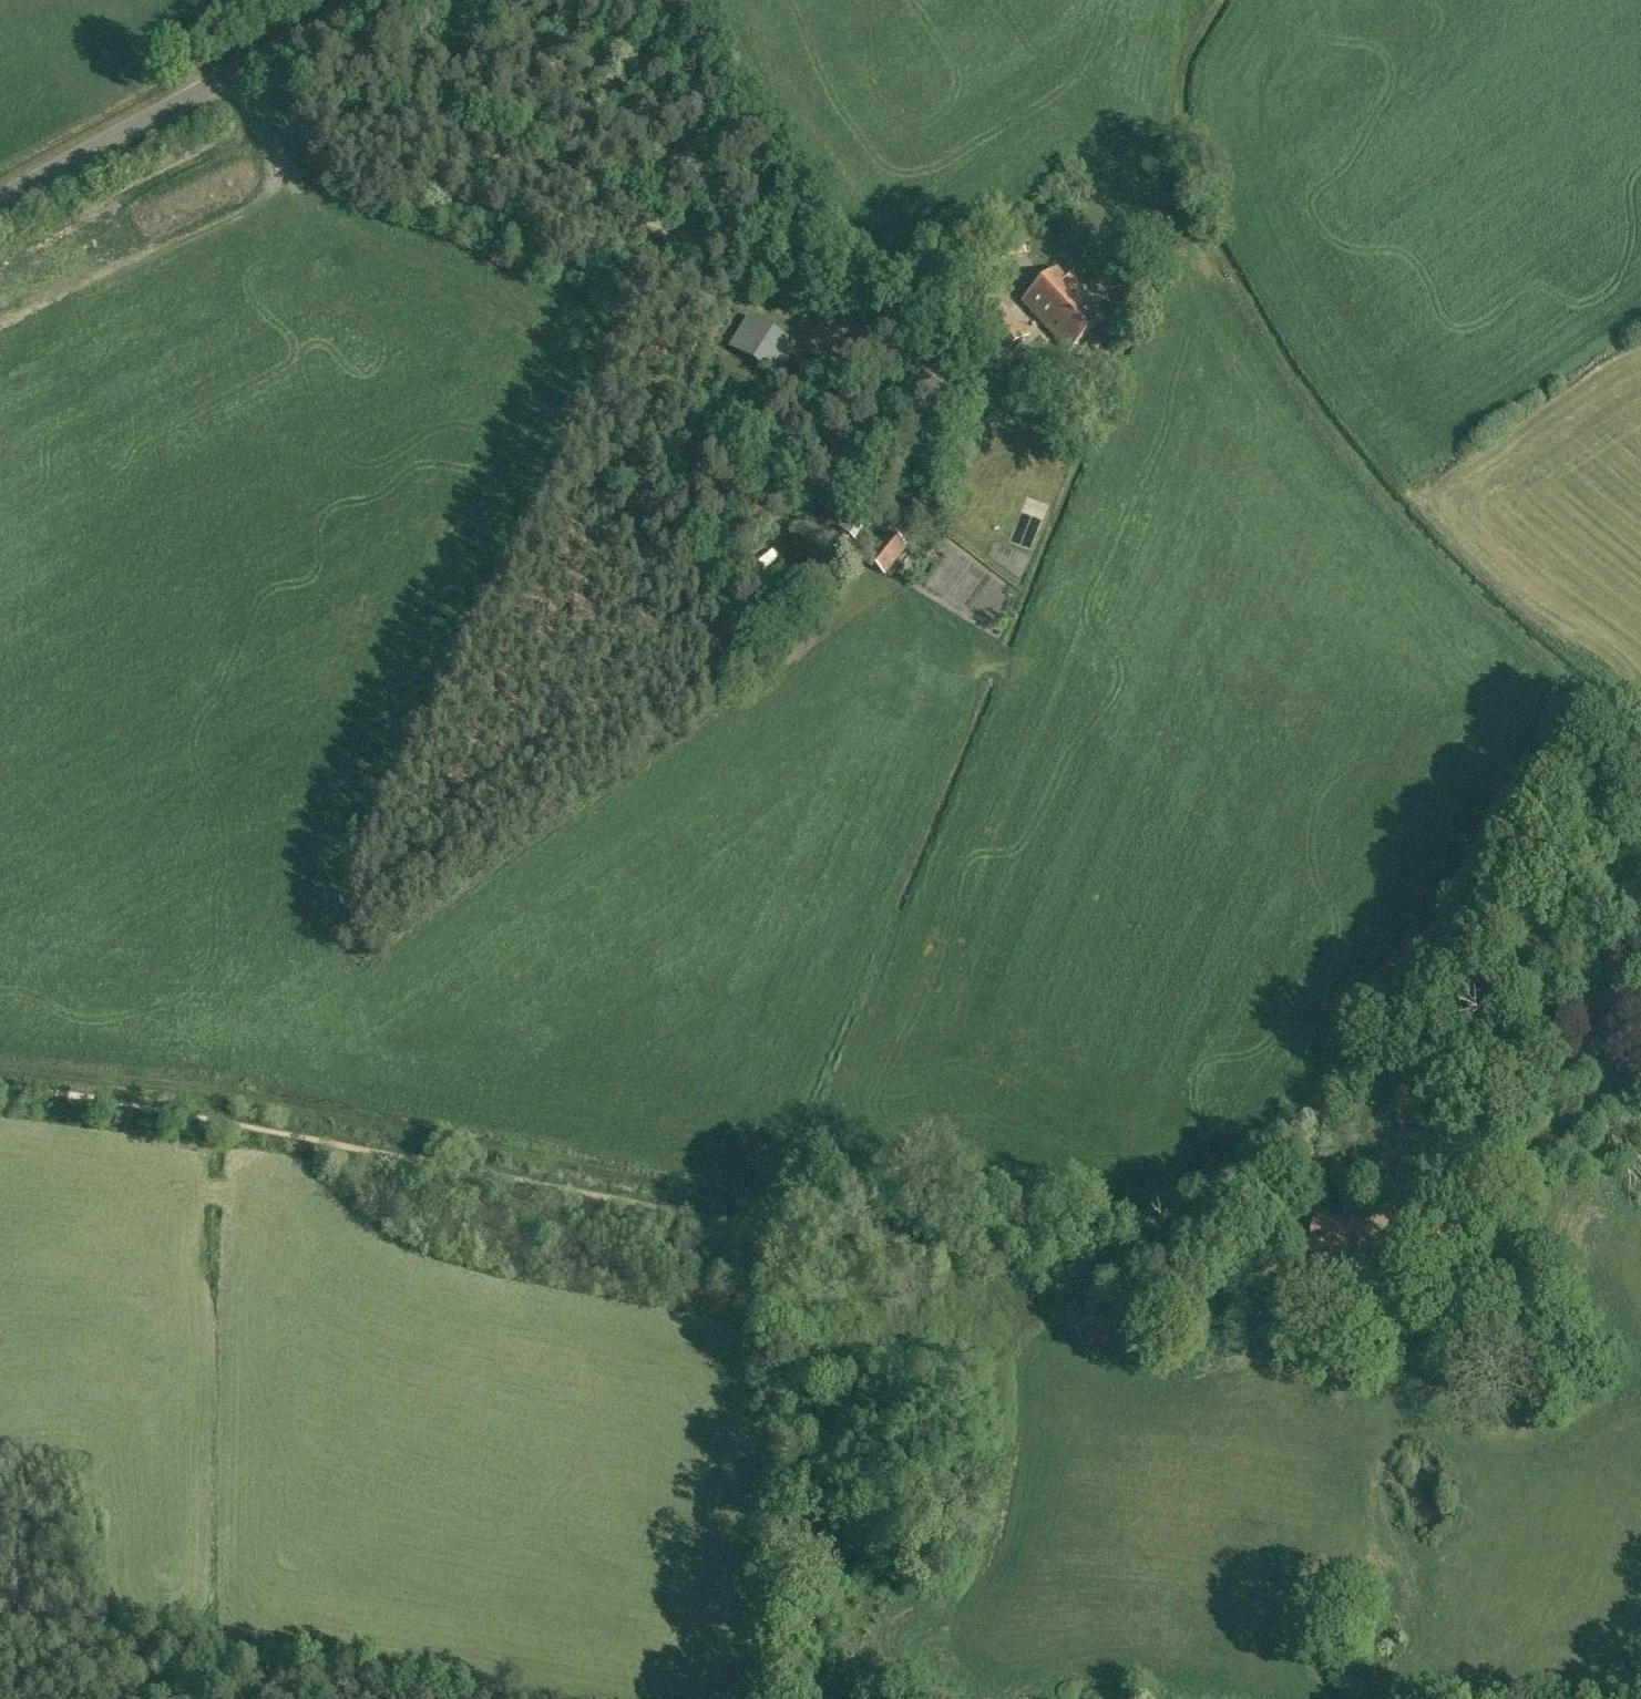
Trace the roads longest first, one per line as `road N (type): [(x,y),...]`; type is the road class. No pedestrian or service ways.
road 1 (track): [(0,1067),(225,1094),(782,1209),(1119,1215),(1175,1203),(1245,1164),(1285,1128),(1582,701),(1610,680),(1640,702)]
road 2 (unclassified): [(0,199),(364,0)]

